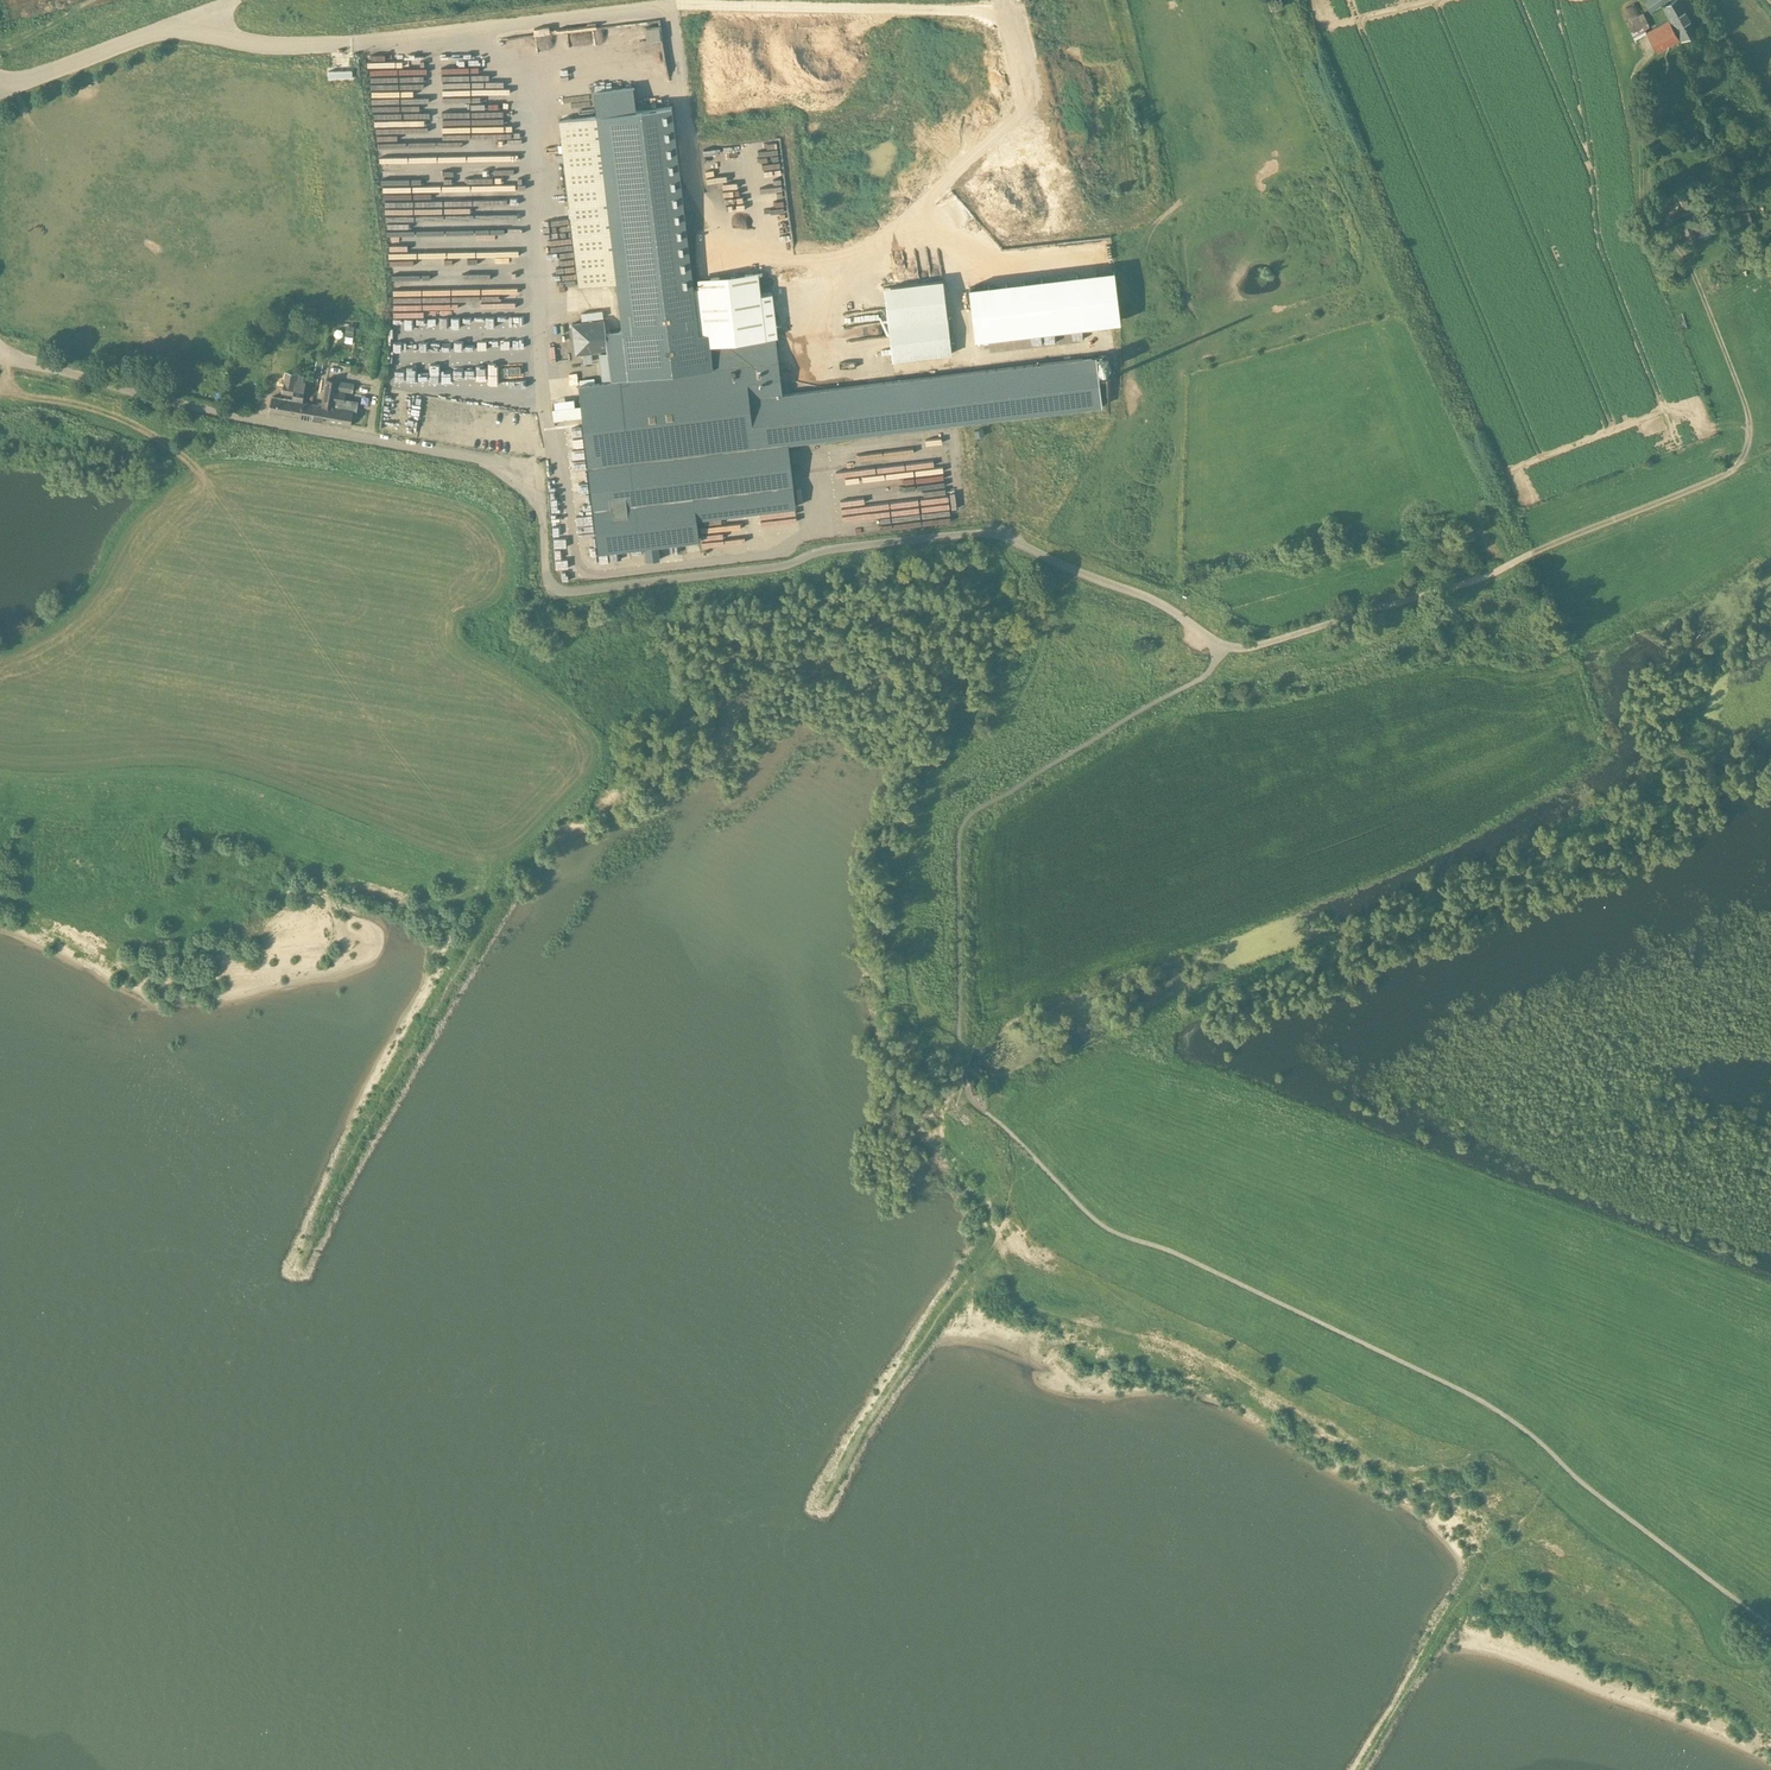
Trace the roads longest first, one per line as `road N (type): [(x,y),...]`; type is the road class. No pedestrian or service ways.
road 1 (unclassified): [(1223,649),(1159,603),(992,534),(831,548),(766,572),(701,580),(547,585),(540,500),(527,474),(509,464),(215,412),(0,358)]
road 2 (unclassified): [(0,85),(232,0)]
road 3 (track): [(0,383),(73,396),(210,479)]

